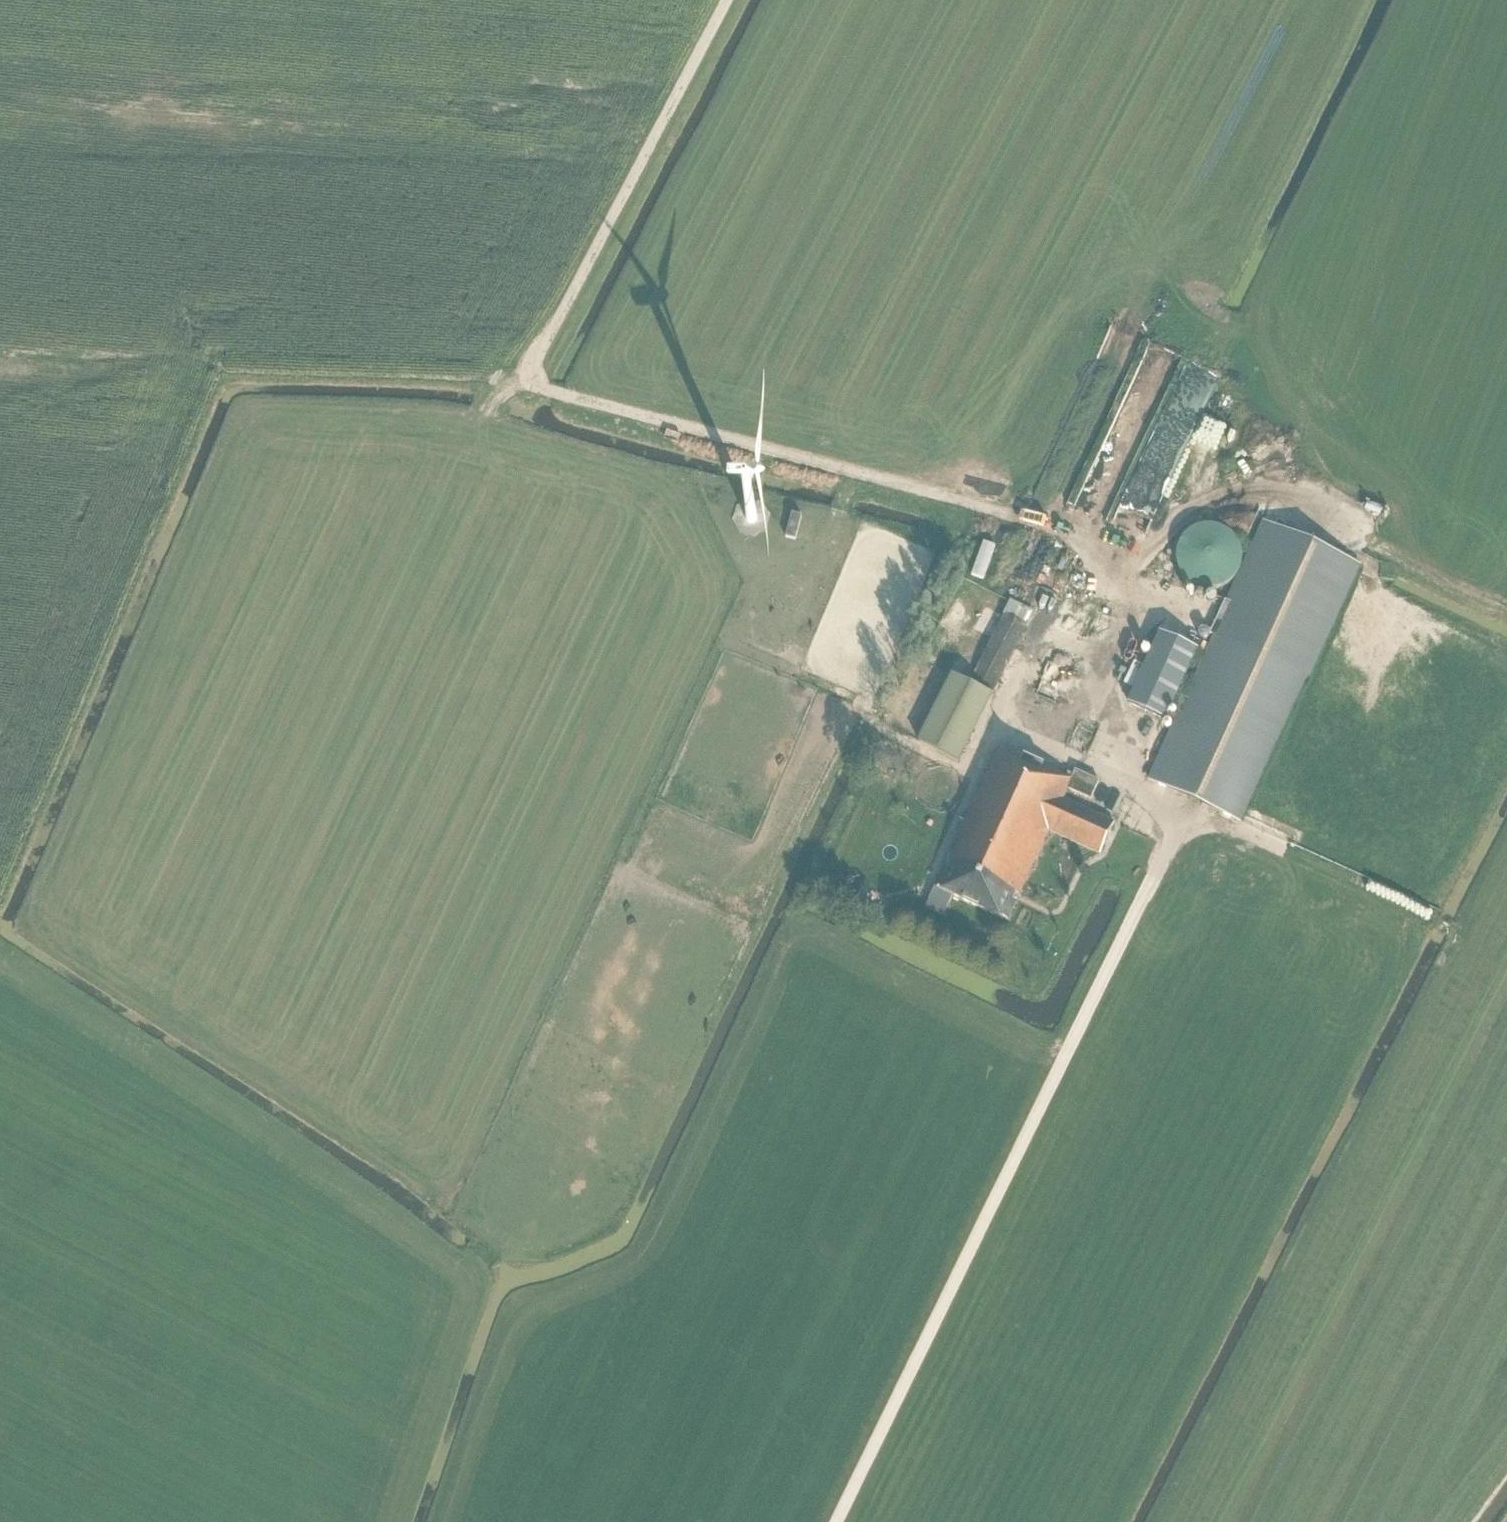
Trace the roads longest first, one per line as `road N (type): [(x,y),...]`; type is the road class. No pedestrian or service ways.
road 1 (track): [(1176,829),(1095,740),(1154,603),(1105,551),(1072,531),(540,388),(528,368),(723,0)]
road 2 (unclassified): [(862,1521),(921,1341),(1176,829)]

